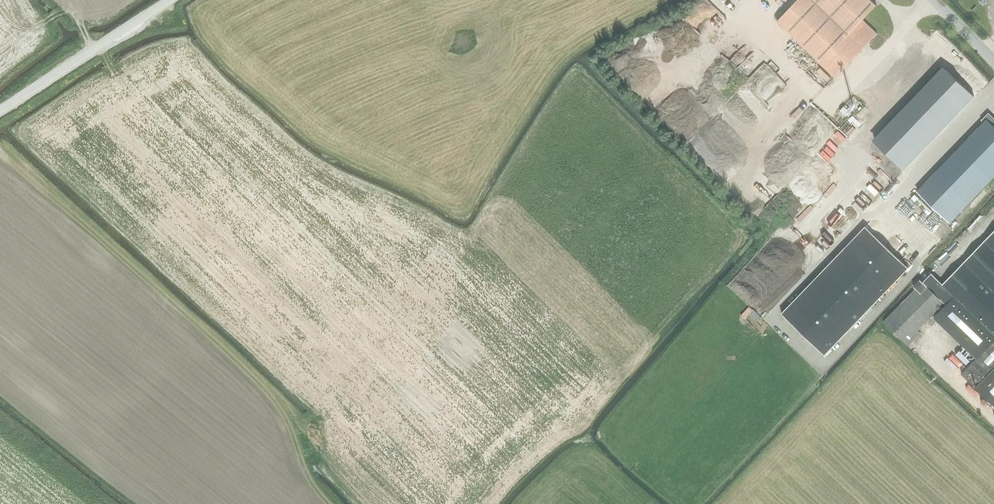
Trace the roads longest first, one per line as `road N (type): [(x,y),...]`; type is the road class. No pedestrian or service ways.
road 1 (track): [(0,151),(262,395),(307,488),(327,503)]
road 2 (unclassified): [(0,110),(171,0)]

